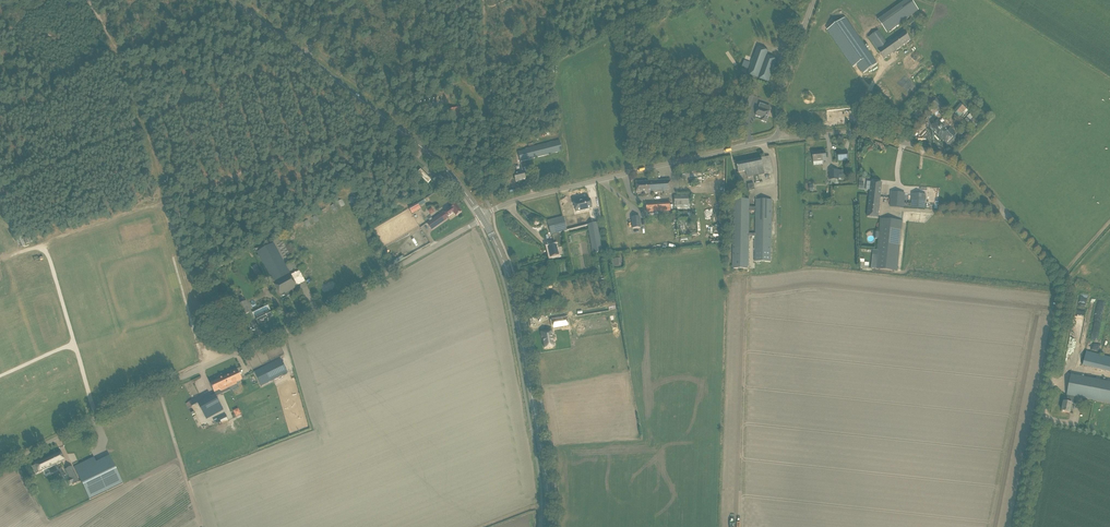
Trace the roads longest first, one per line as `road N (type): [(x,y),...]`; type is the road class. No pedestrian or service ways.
road 1 (unclassified): [(1020,526),(1063,283),(972,177),(941,158),(861,134),(781,139)]
road 2 (unclassified): [(0,468),(294,325),(482,218)]
road 3 (track): [(207,366),(161,202),(0,261)]
road 4 (tertiary): [(482,218),(430,155),(230,0)]
road 5 (tertiary): [(547,526),(514,292),(482,218)]
road 6 (unclassified): [(482,218),(516,202),(781,139)]
road 7 (track): [(99,420),(45,243)]
road 8 (unclassified): [(781,139),(780,104),(815,0)]
road 9 (track): [(484,122),(408,0)]

